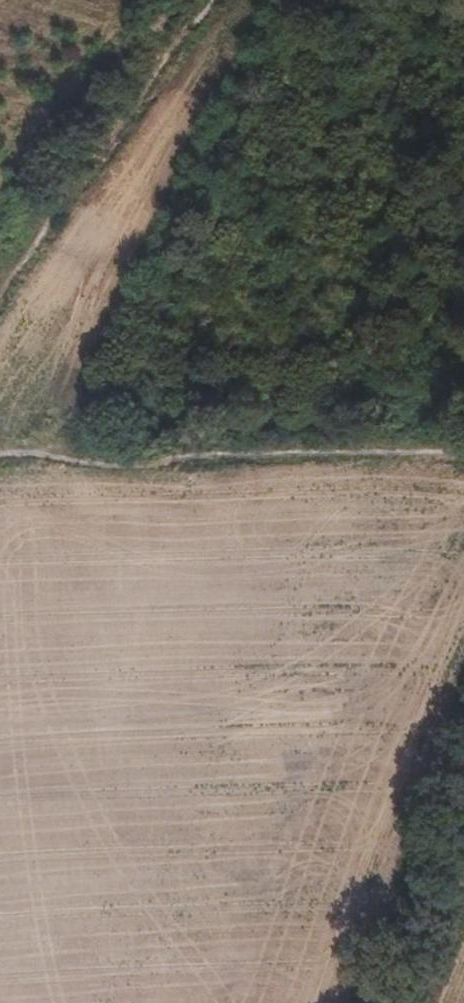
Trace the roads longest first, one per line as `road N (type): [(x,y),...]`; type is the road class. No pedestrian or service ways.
road 1 (track): [(60,459),(73,404),(112,310),(263,0)]
road 2 (track): [(463,451),(0,458)]
road 3 (track): [(463,631),(327,1002)]
road 4 (track): [(0,287),(212,0)]

